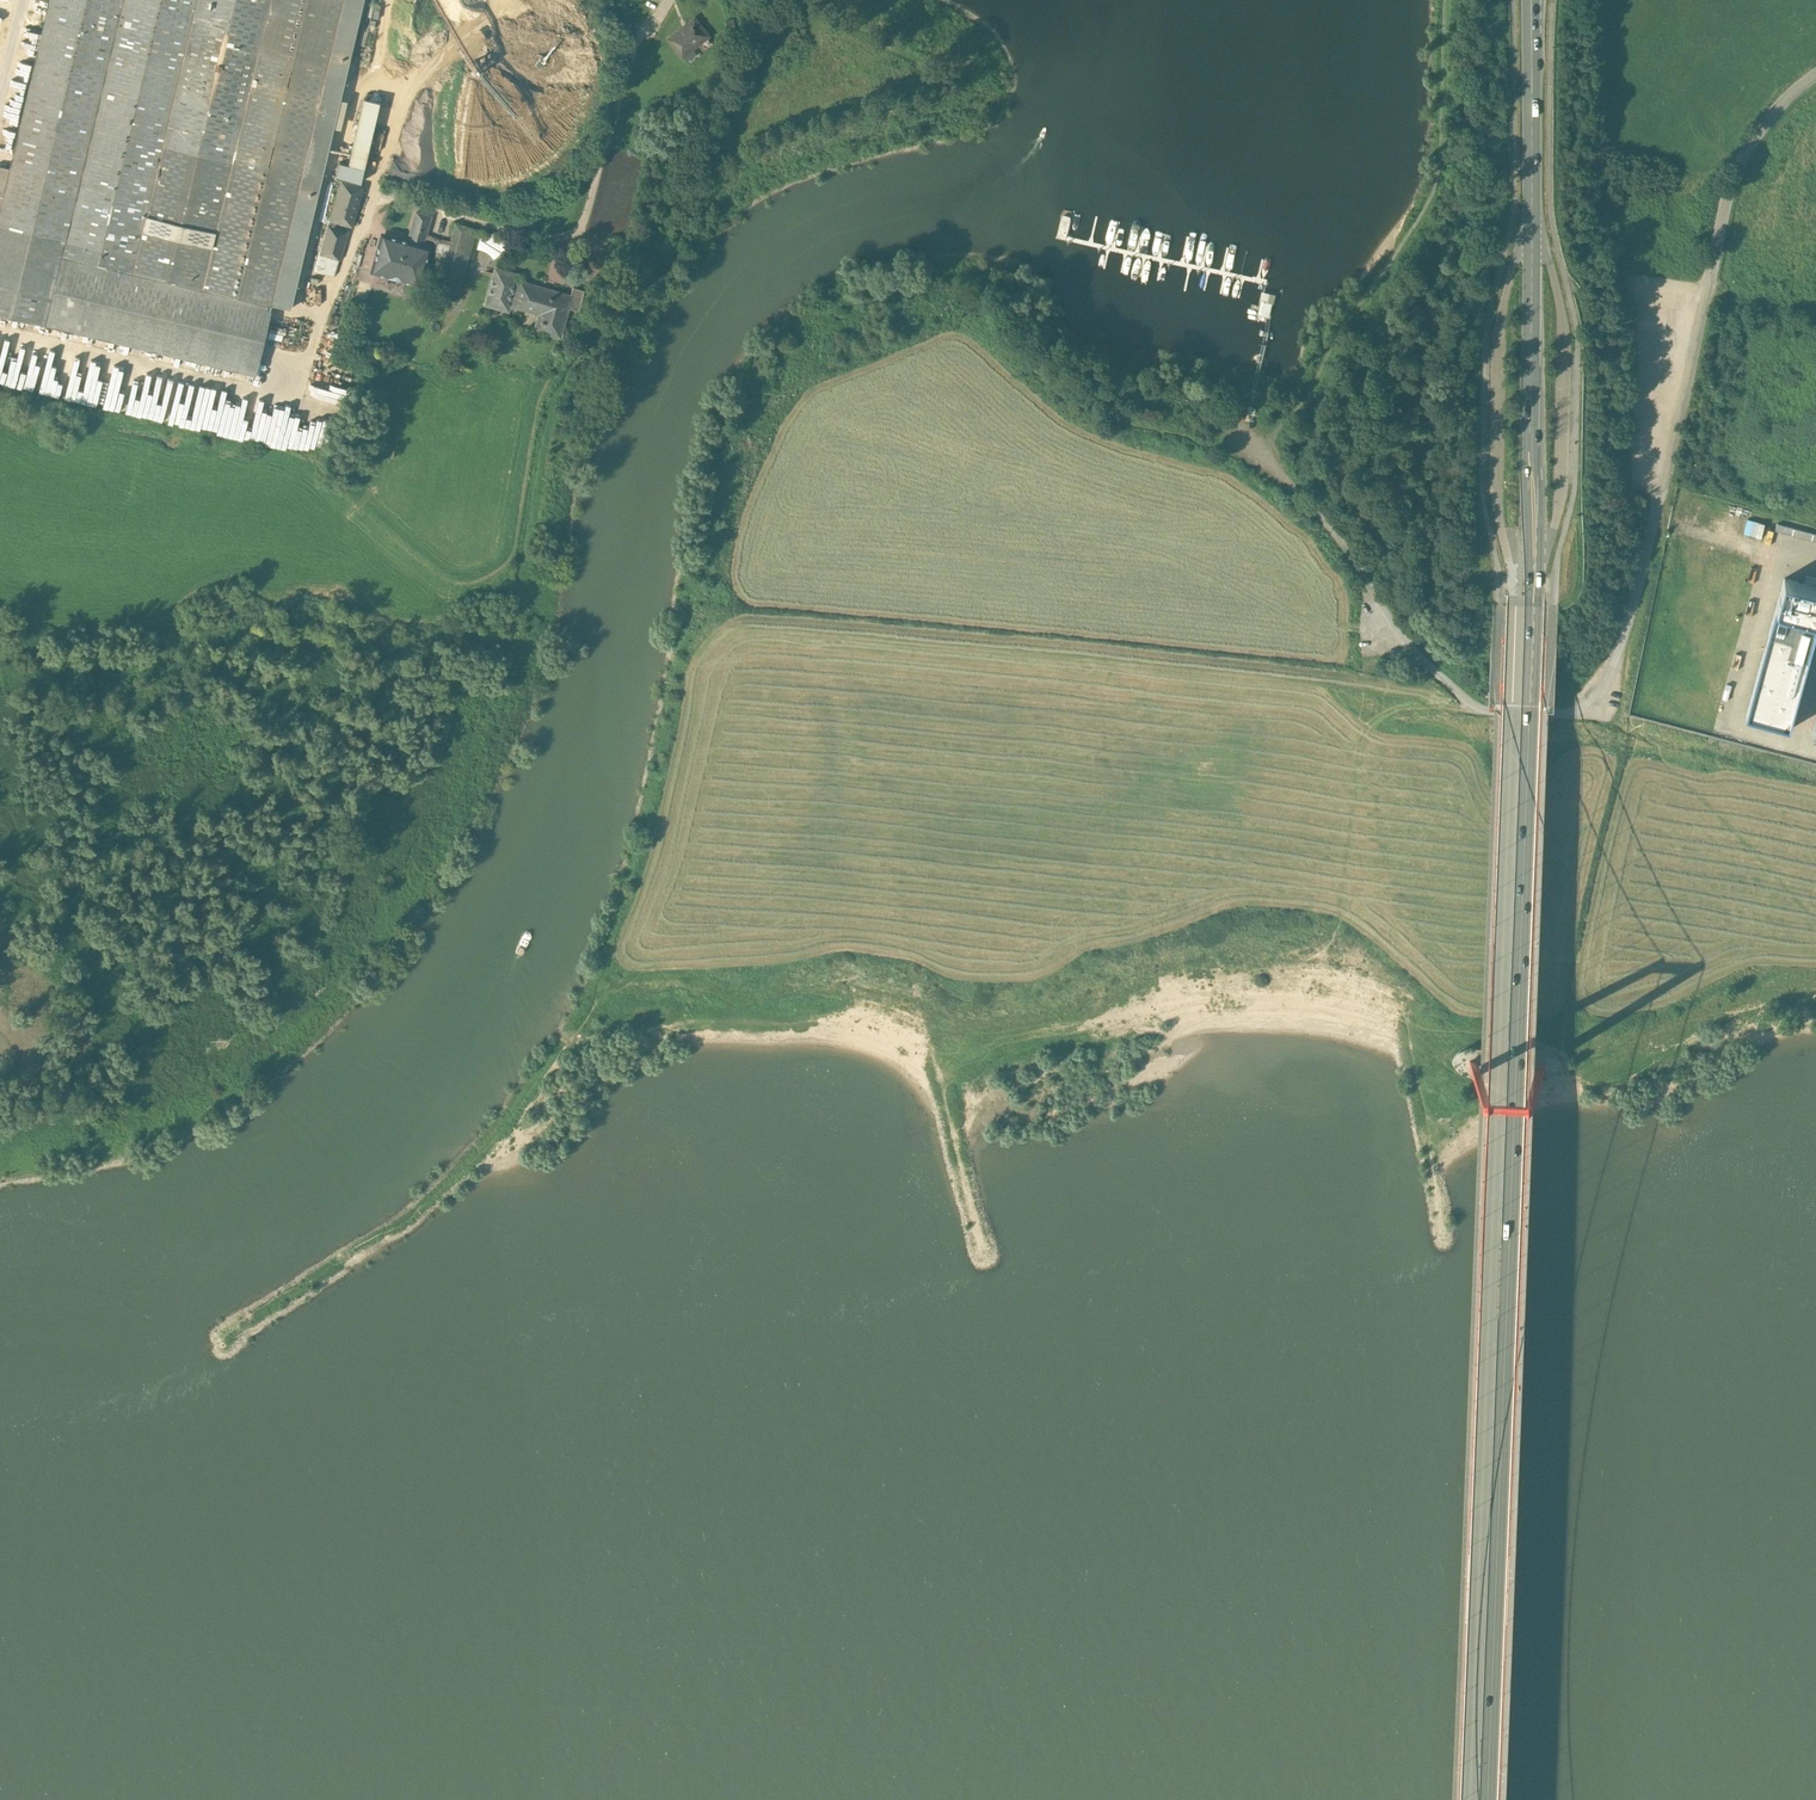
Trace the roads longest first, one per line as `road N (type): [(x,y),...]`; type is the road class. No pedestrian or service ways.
road 1 (primary): [(1478,1799),(1525,601),(1532,0)]
road 2 (unclassified): [(1815,76),(1767,122),(1732,187),(1640,586),(1605,700),(1578,712),(1484,708),(1422,656),(1366,575)]
road 3 (unclassified): [(671,0),(638,42),(577,230),(545,238),(389,198)]
road 4 (track): [(1249,439),(1111,422),(1041,367)]

